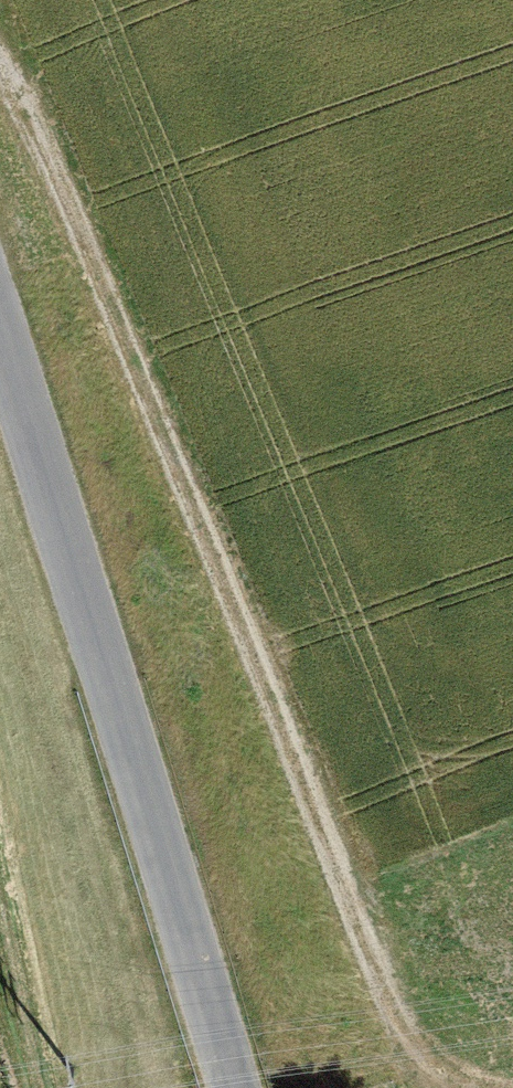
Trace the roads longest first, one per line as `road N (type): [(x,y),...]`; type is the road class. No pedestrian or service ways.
road 1 (track): [(498,1087),(427,1055),(395,1011),(0,66)]
road 2 (unclassified): [(236,1087),(0,331)]

